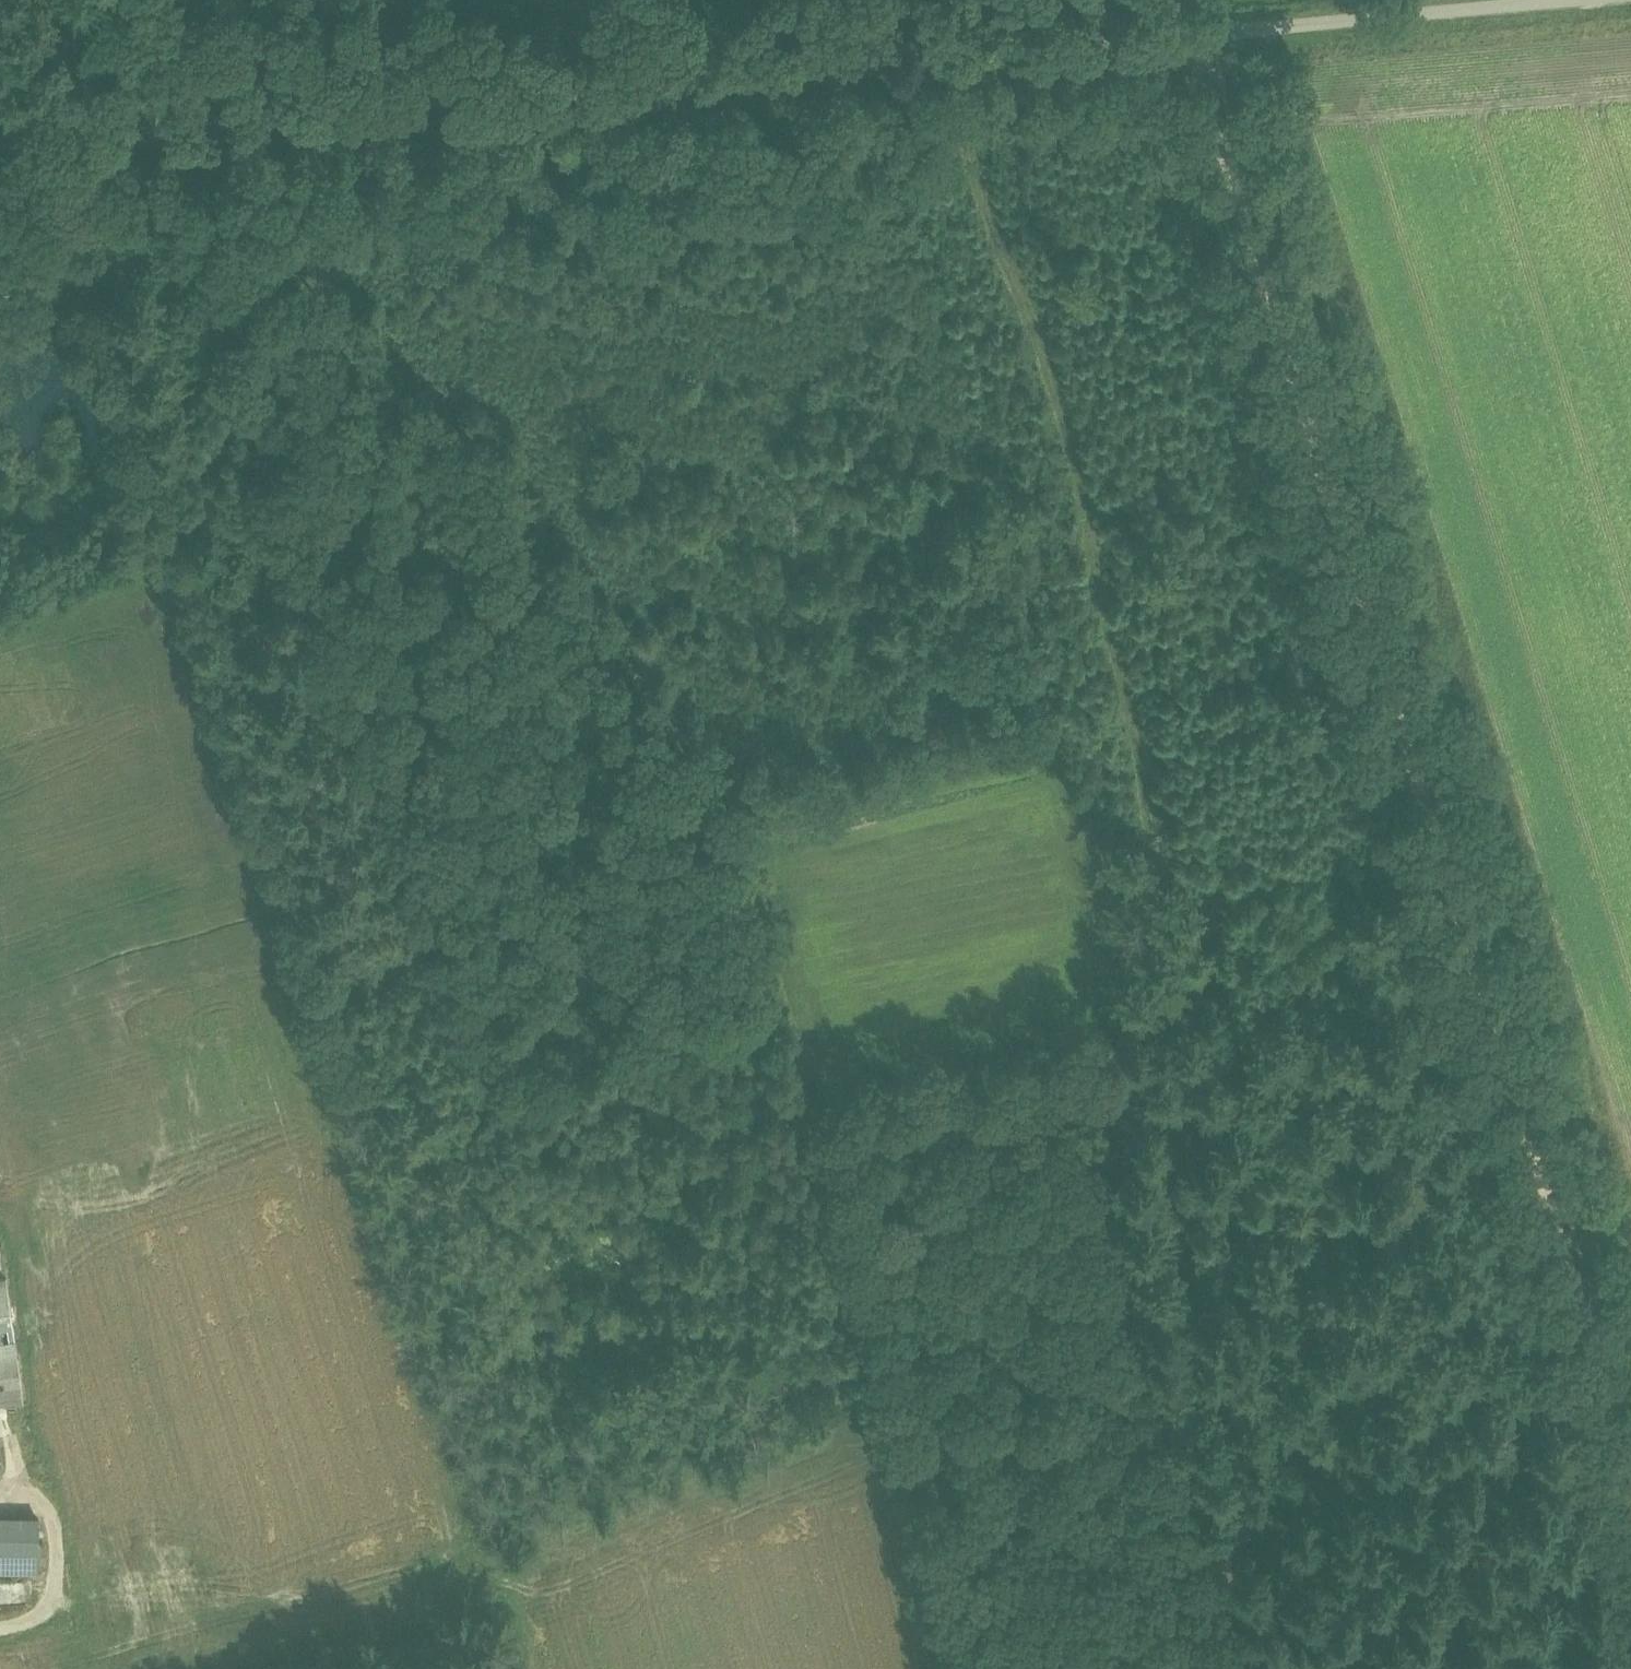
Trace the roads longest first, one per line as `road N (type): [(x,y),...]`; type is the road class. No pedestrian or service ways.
road 1 (track): [(962,54),(971,167),(1044,354),(1137,743),(1148,902),(1117,968),(1104,1226),(1251,1668)]
road 2 (unclassified): [(0,146),(1566,0)]
road 3 (track): [(173,130),(184,195),(205,243),(299,275),(358,309),(480,448),(561,603),(637,682),(713,809),(749,831),(817,1066),(896,1390),(877,1427)]
road 4 (track): [(1630,1457),(1195,35)]

